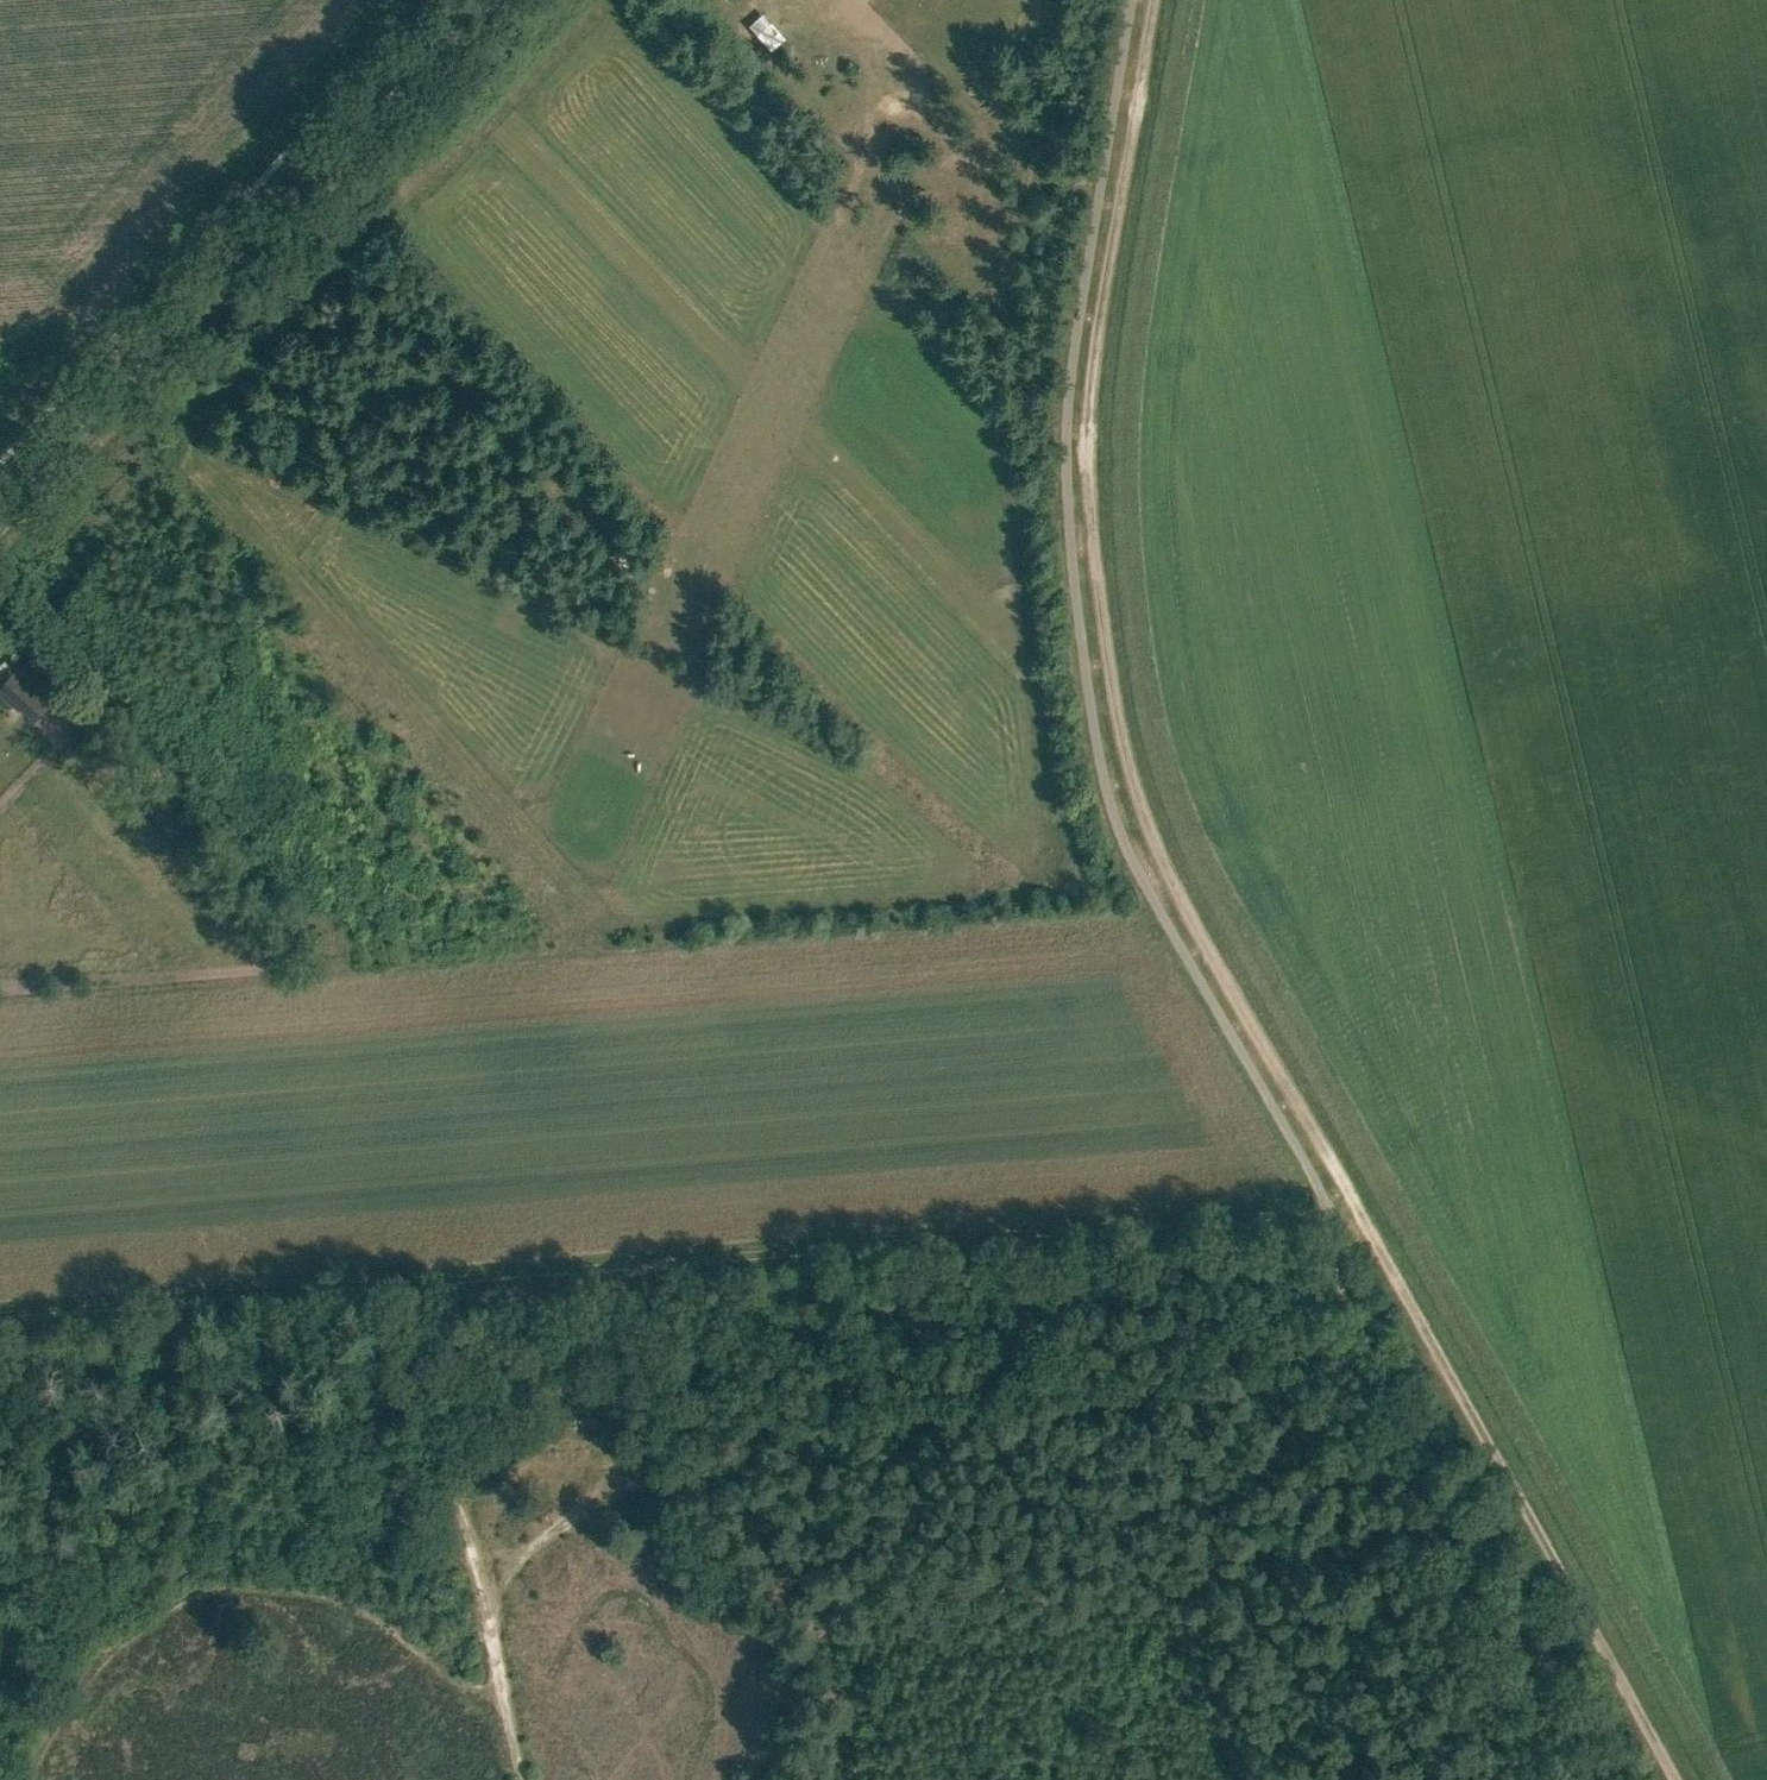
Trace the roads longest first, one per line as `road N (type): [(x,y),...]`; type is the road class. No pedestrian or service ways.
road 1 (track): [(1355,1210),(1137,810),(1111,688),(1091,517),(1099,309),(1154,0)]
road 2 (track): [(1355,1210),(410,1290)]
road 3 (tertiary): [(0,509),(470,0)]
road 4 (track): [(1674,1779),(1355,1210)]
road 5 (track): [(410,1290),(0,1323)]
road 6 (track): [(410,1290),(486,1608)]

